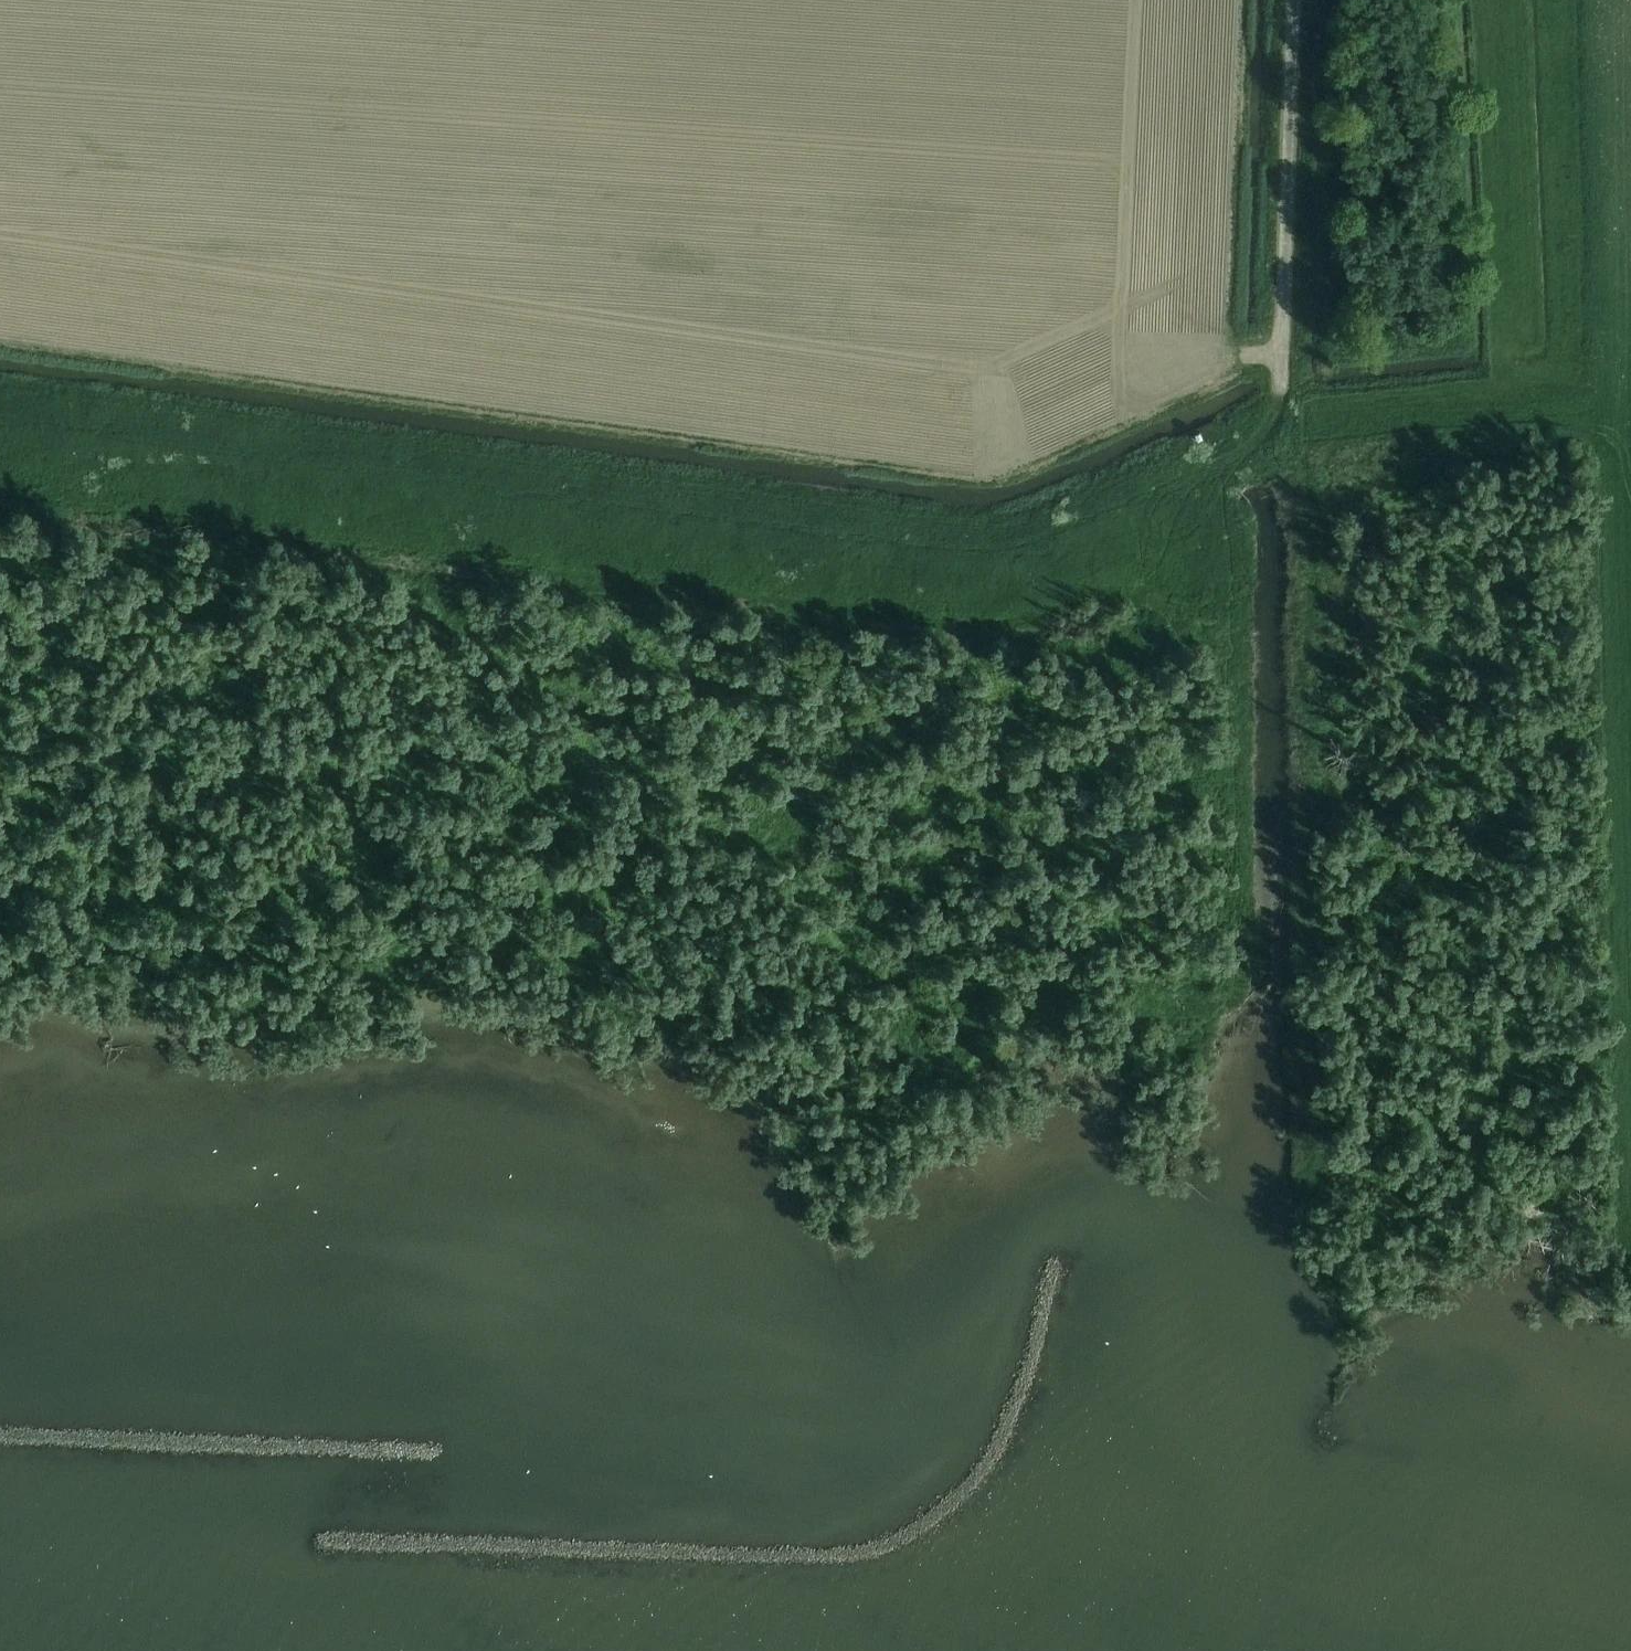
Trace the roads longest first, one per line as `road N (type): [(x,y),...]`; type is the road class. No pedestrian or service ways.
road 1 (track): [(0,428),(995,558),(1068,541),(1219,474),(1264,433),(1280,387)]
road 2 (unclassified): [(1280,387),(1293,0)]

